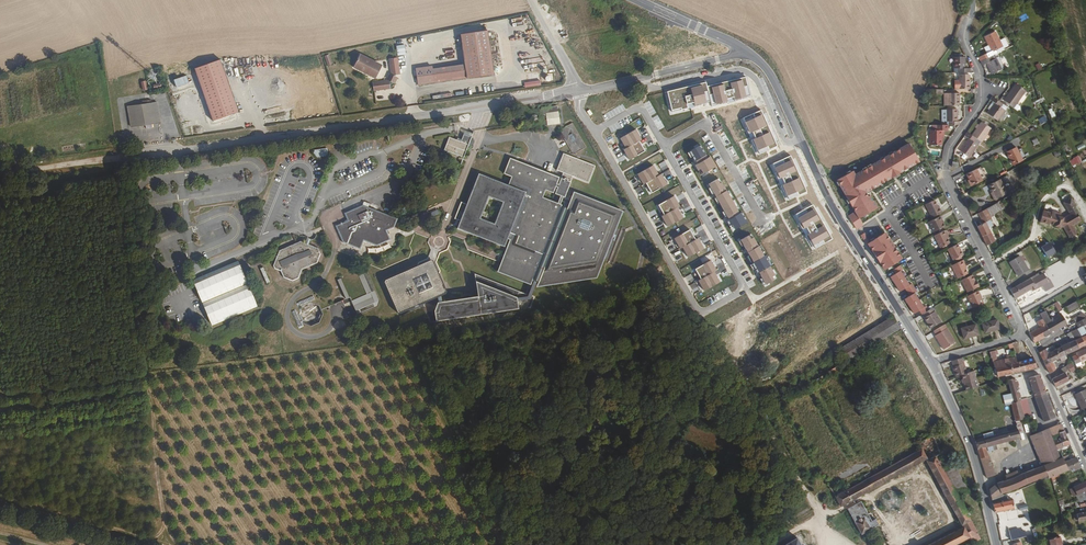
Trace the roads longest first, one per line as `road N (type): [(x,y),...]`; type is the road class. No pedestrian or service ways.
road 1 (residential): [(580,89),(132,159)]
road 2 (residential): [(664,146),(743,285),(704,312),(595,132)]
road 3 (track): [(846,544),(701,312)]
road 4 (tertiary): [(931,362),(827,196),(801,139)]
road 5 (residential): [(645,77),(656,88),(746,71),(784,140),(801,139)]
road 6 (tertiary): [(996,544),(972,448),(931,362)]
road 7 (residential): [(1025,335),(948,179)]
road 8 (residential): [(948,179),(950,147),(981,100),(965,42),(970,18)]
road 9 (residential): [(664,146),(706,123),(763,221)]
road 10 (residential): [(1085,468),(1025,335)]
road 11 (track): [(0,176),(132,159)]

